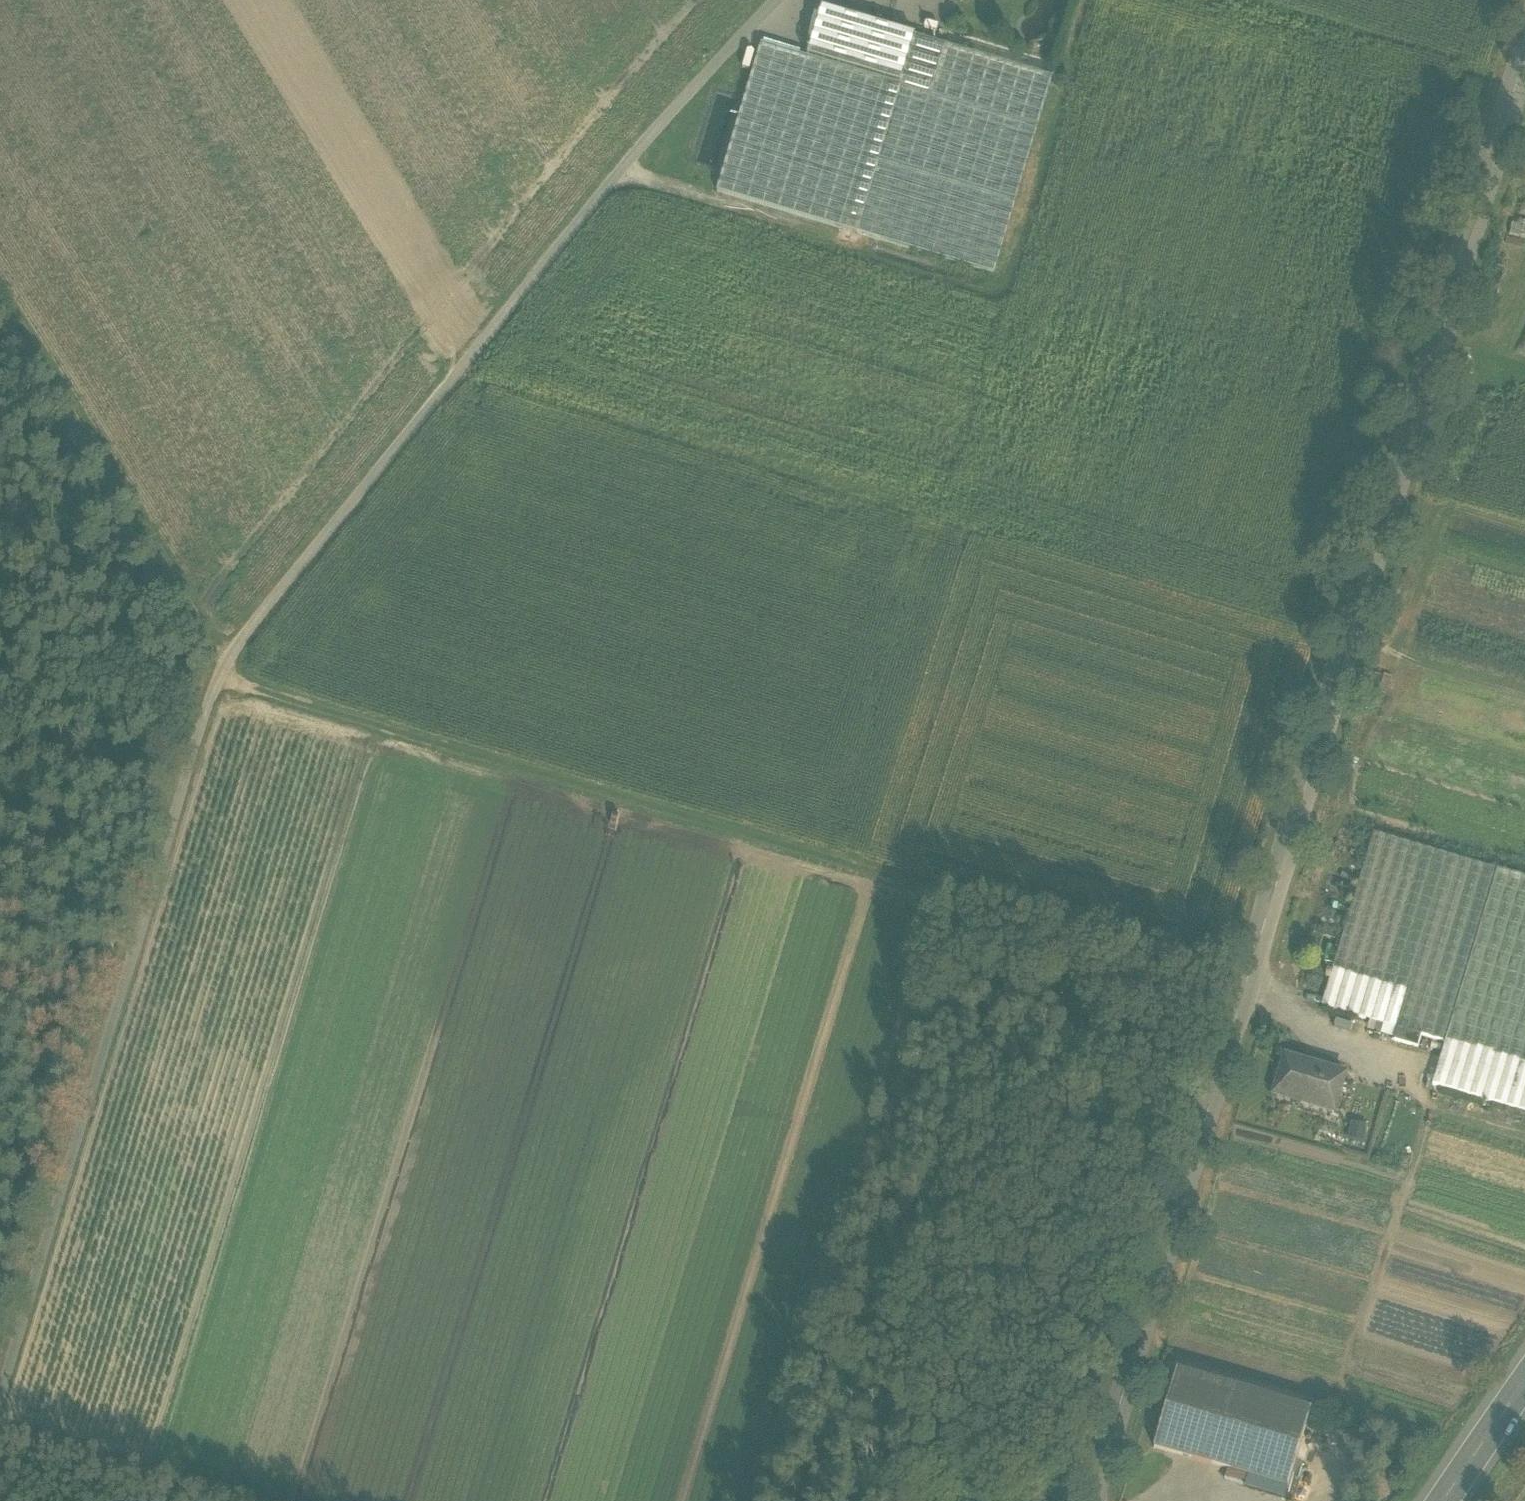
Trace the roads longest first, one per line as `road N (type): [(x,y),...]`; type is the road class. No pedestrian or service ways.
road 1 (unclassified): [(0,1397),(217,675),(459,367),(784,0)]
road 2 (tertiary): [(1083,1500),(1524,57)]
road 3 (track): [(0,317),(217,675),(1238,985)]
road 4 (primary): [(1446,1500),(1524,1381)]

